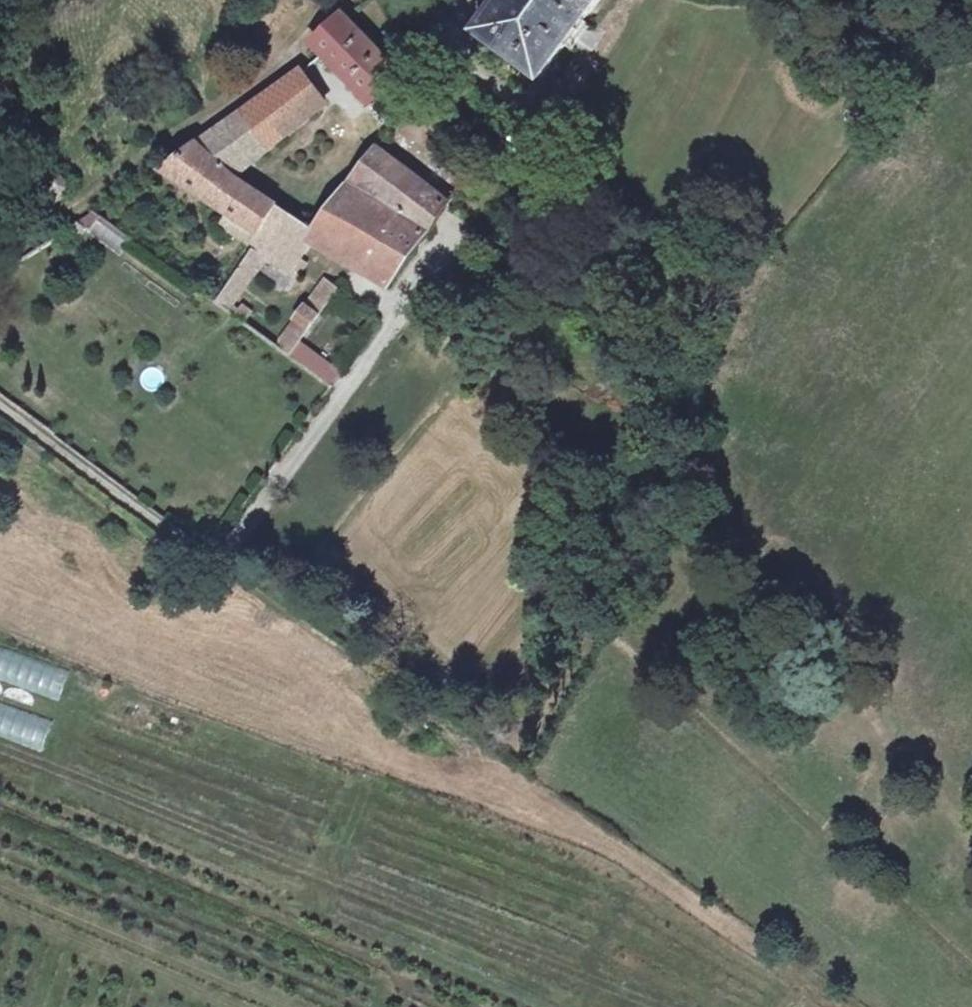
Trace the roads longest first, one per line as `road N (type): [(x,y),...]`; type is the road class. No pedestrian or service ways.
road 1 (track): [(336,0),(141,157),(0,249)]

